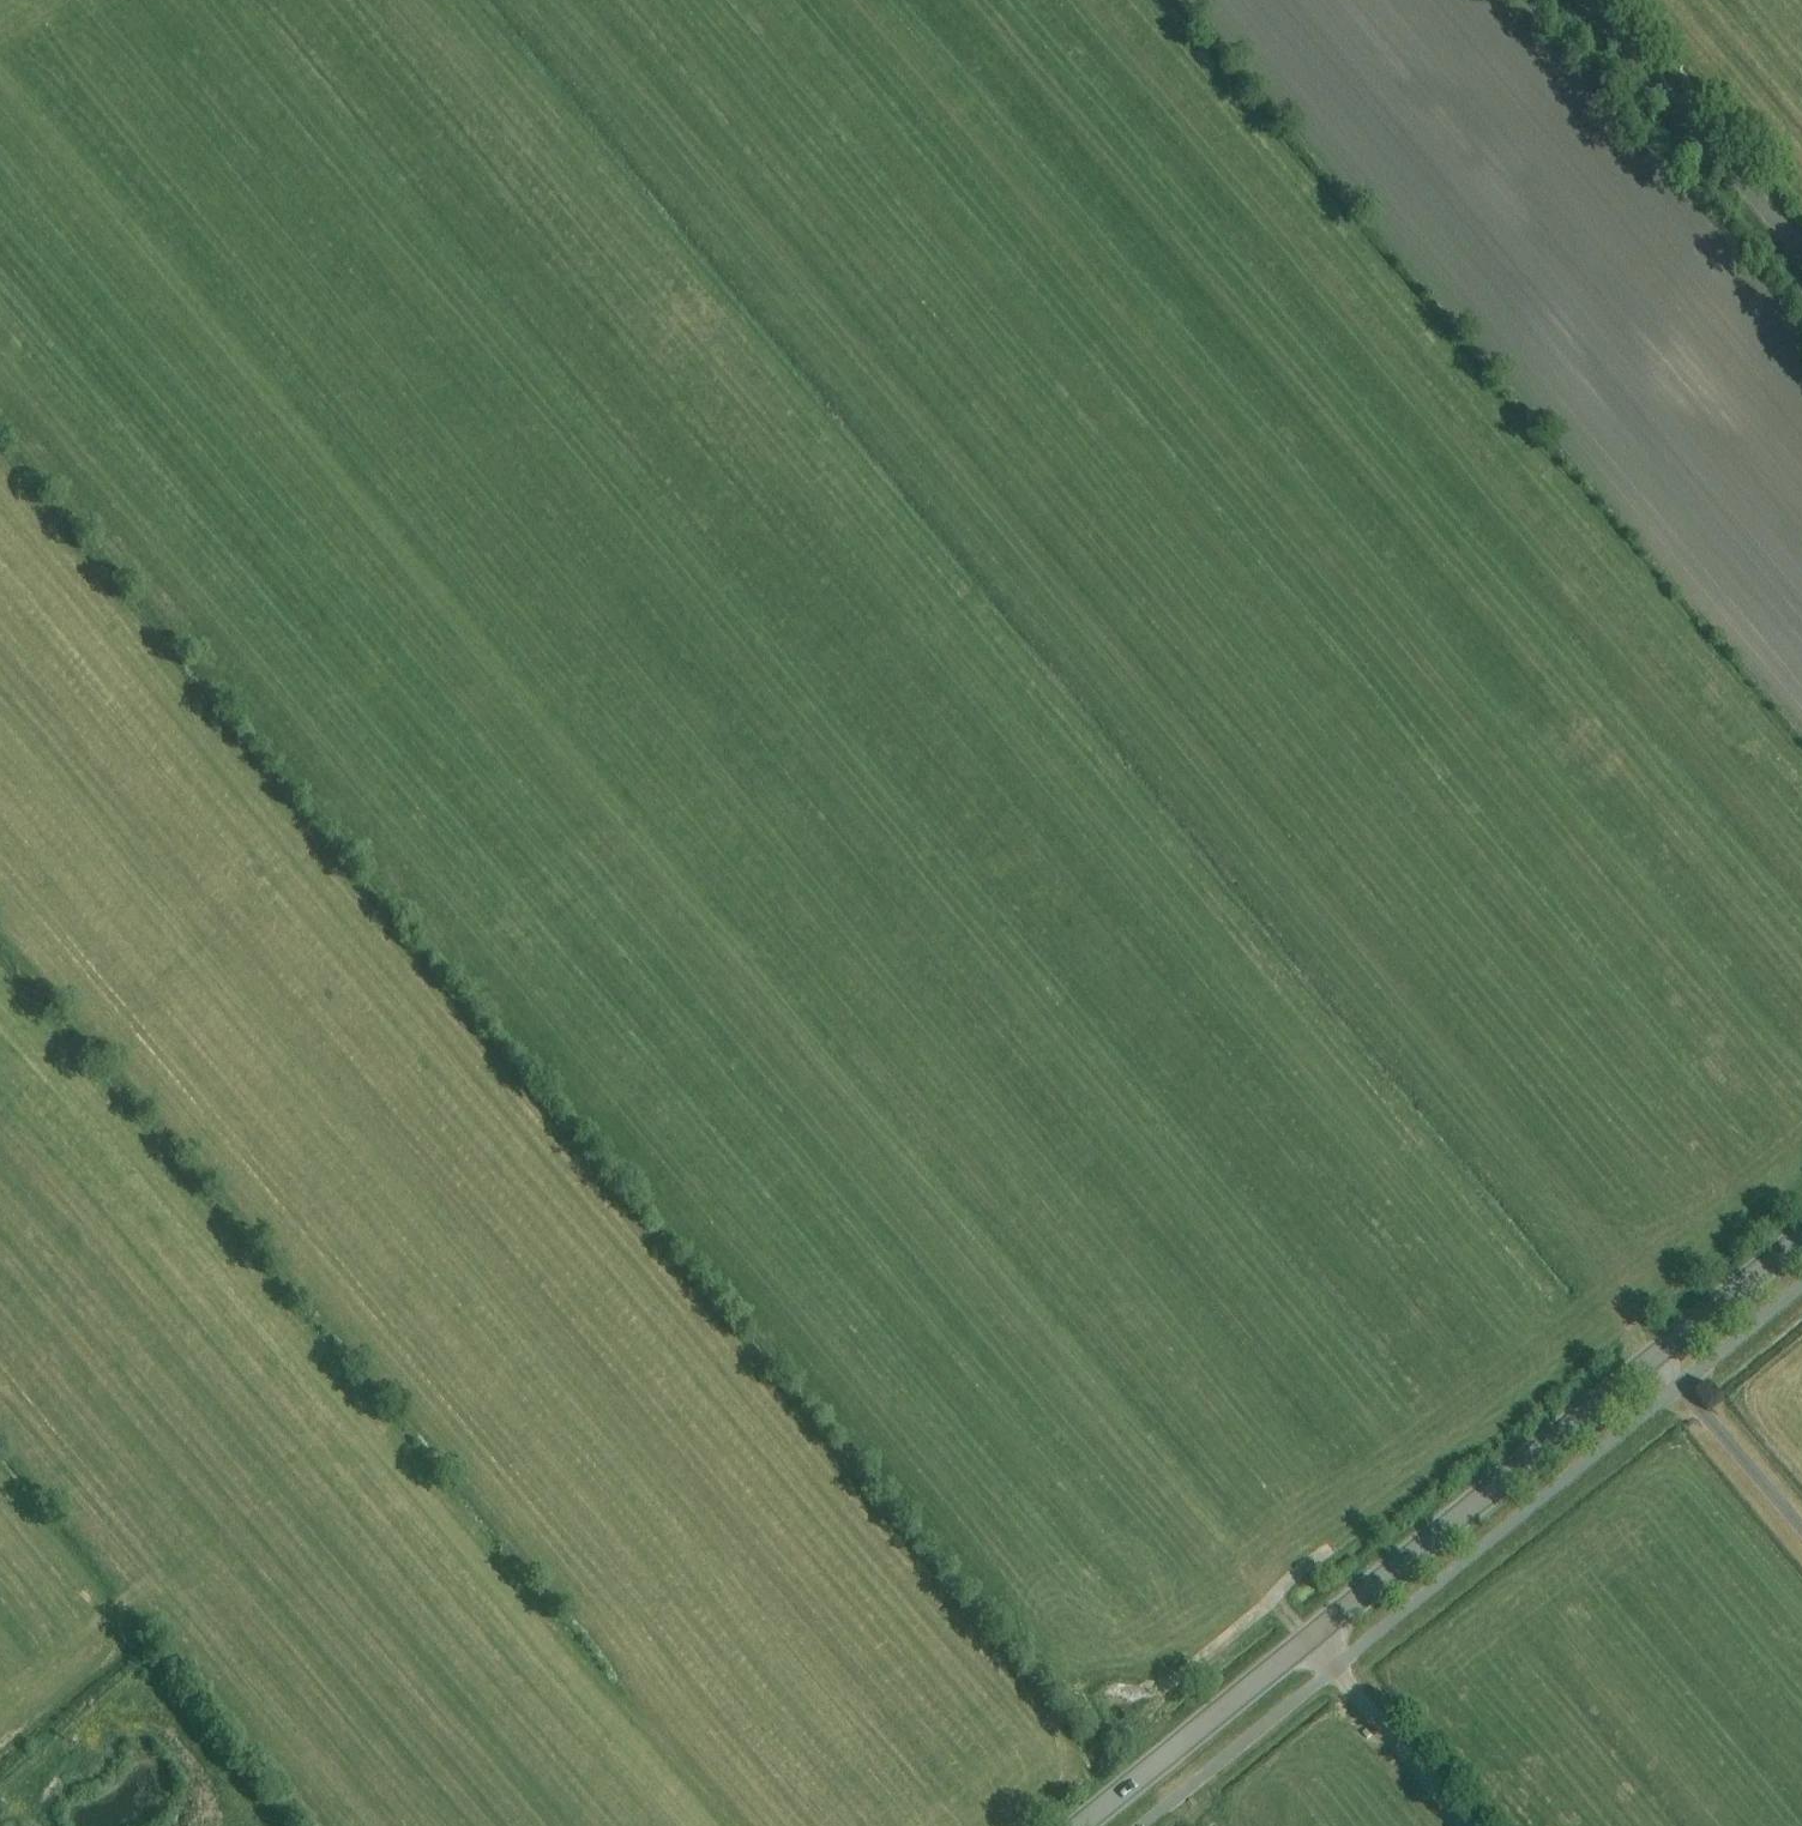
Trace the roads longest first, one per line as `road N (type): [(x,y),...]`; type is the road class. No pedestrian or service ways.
road 1 (tertiary): [(1079,1825),(1801,1240)]
road 2 (unclassified): [(1801,249),(1590,0)]

